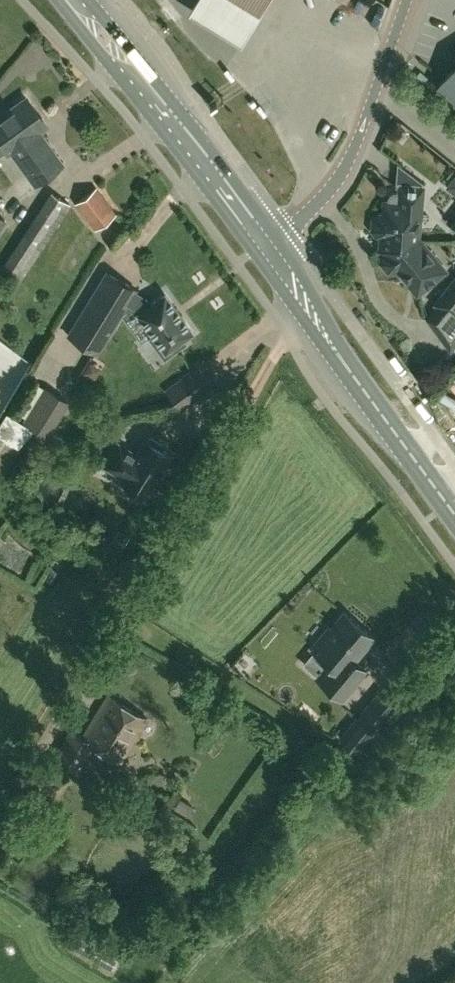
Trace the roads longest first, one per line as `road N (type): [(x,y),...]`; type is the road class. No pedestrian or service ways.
road 1 (primary): [(454,518),(264,246)]
road 2 (primary): [(264,246),(76,0)]
road 3 (tertiary): [(264,246),(320,200),(348,157),(408,0)]

